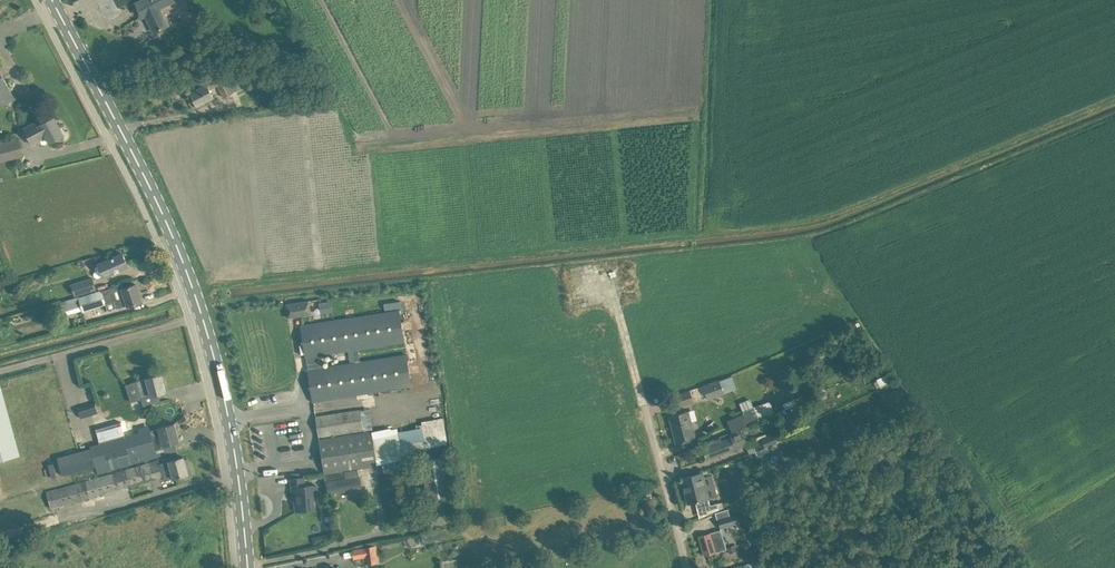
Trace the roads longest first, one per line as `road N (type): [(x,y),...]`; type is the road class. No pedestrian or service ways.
road 1 (secondary): [(53,0),(165,218),(200,306),(229,410),(247,567)]
road 2 (unclassified): [(687,567),(643,401)]

